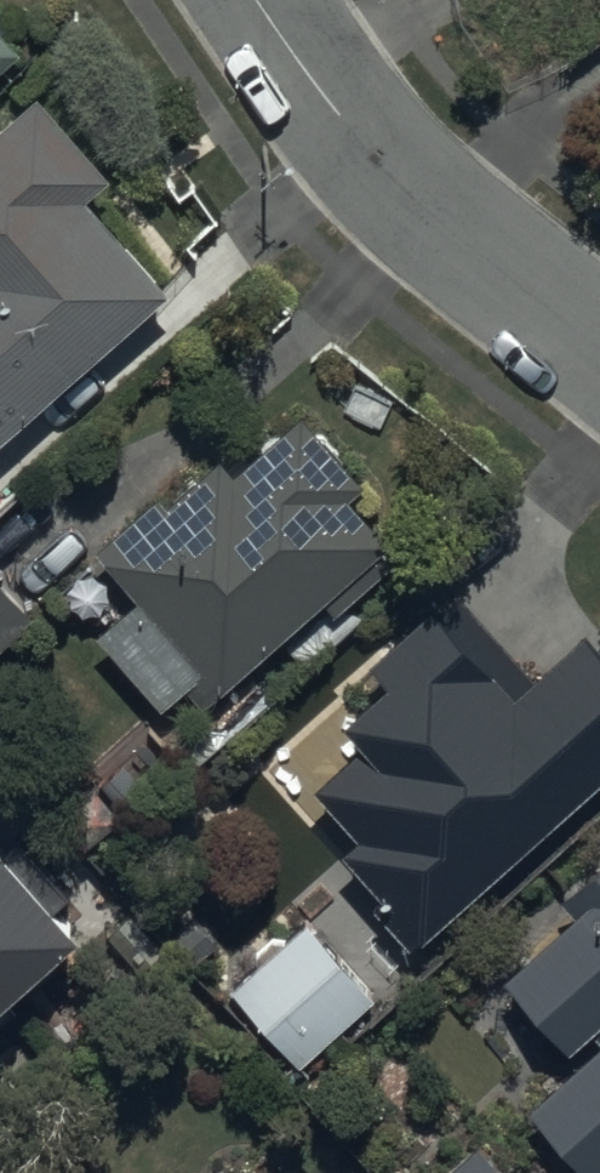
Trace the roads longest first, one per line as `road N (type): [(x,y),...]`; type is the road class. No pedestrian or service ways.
road 1 (residential): [(258,0),(332,110),(404,192),(599,353)]

